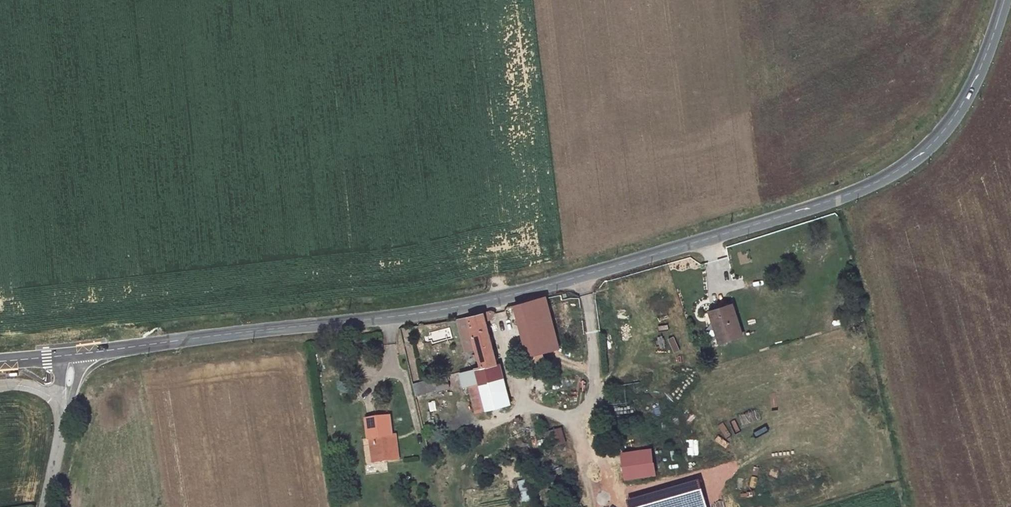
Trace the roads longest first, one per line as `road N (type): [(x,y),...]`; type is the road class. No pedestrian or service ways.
road 1 (tertiary): [(1003,0),(976,79),(947,129),(907,166),(846,196),(492,299),(73,354)]

